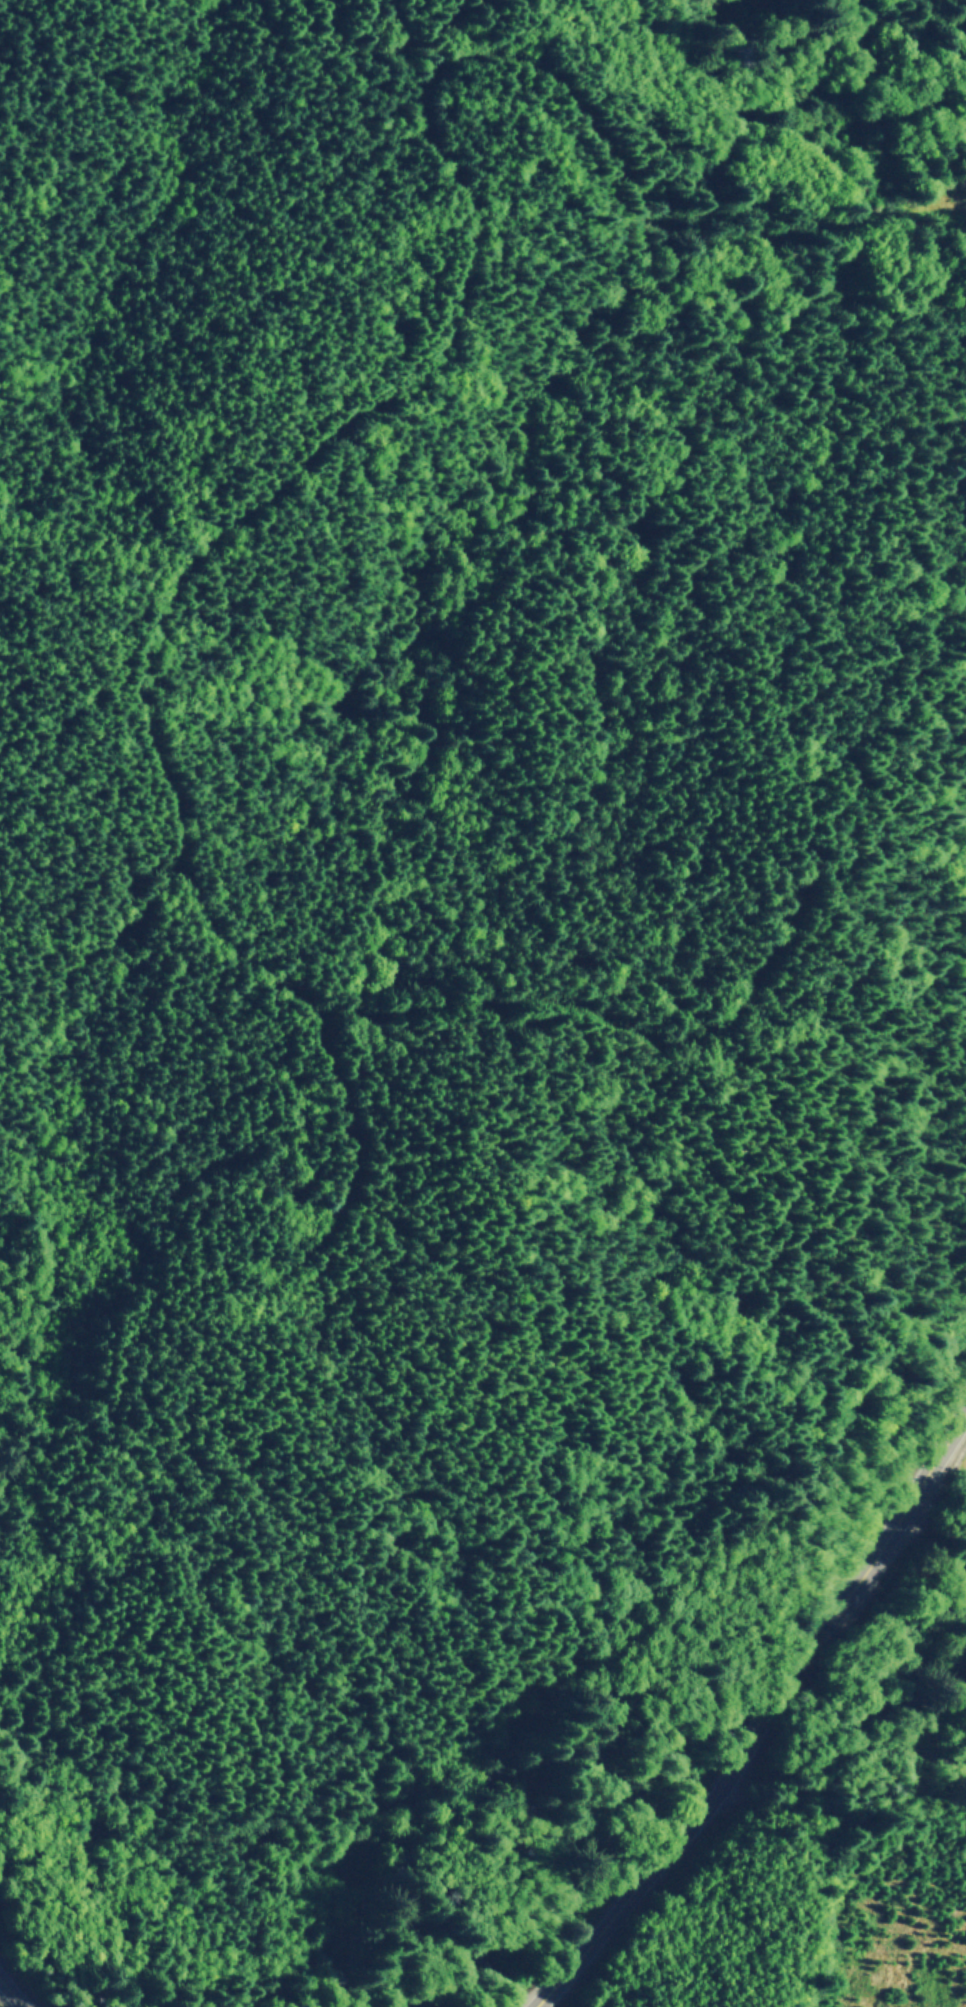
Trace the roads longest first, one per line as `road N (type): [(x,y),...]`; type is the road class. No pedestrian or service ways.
road 1 (track): [(965,201),(779,235),(683,237),(631,199),(605,142),(566,90),(524,57),(485,55),(425,85),(436,144),(476,205),(476,252),(448,352),(424,387),(364,412),(205,550),(178,578),(147,643),(151,733),(171,784),(190,883),(204,911),(248,958),(322,1008),(352,1123),(356,1171),(343,1213),(317,1249),(262,1282)]
road 2 (trunk): [(534,2006),(768,1745),(965,1429)]

